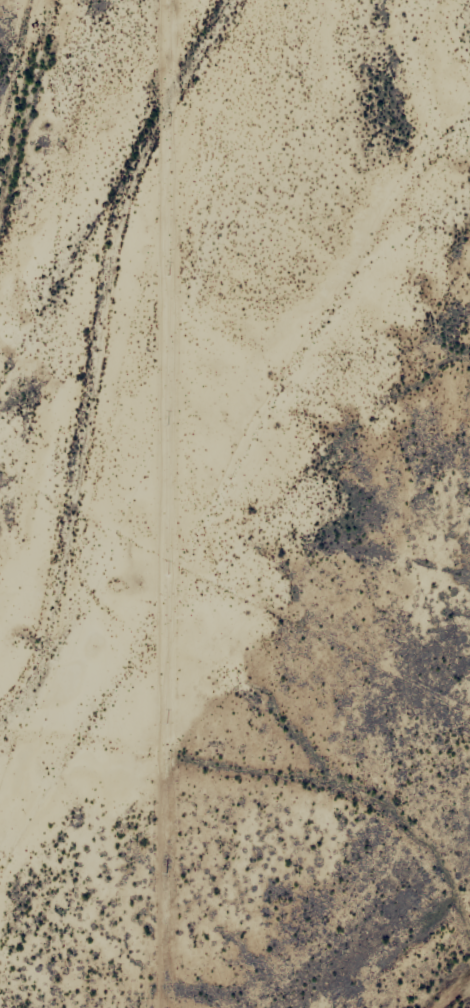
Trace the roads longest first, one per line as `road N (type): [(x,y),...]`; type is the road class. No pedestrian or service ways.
road 1 (track): [(43,757),(122,618),(93,533),(93,443),(152,239),(147,194),(162,194),(182,134),(276,0)]
road 2 (track): [(0,757),(43,757),(147,782),(296,787),(355,802),(469,910)]
road 3 (track): [(296,787),(281,747),(122,618)]
road 4 (track): [(0,382),(103,229),(152,219)]

